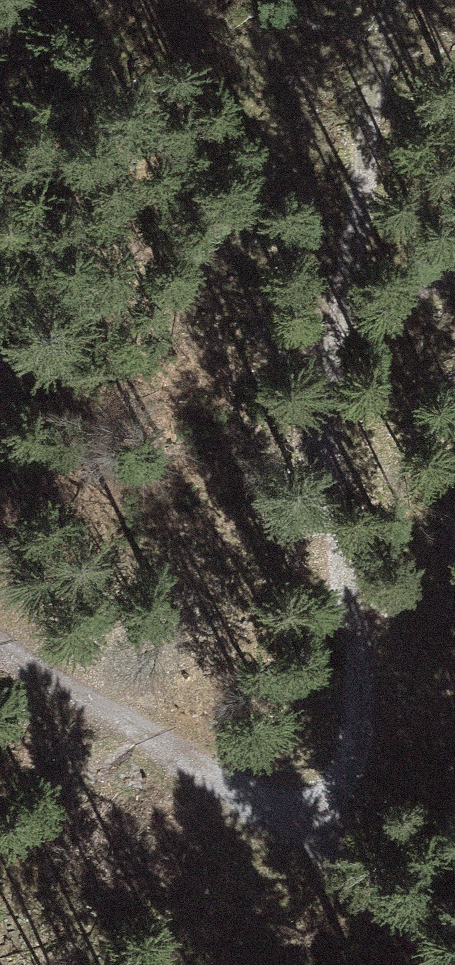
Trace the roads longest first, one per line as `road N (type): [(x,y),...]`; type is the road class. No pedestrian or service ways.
road 1 (track): [(287,778),(358,721),(368,630),(351,327)]
road 2 (track): [(351,327),(376,102),(399,0)]
road 3 (track): [(0,642),(287,778)]
road 4 (track): [(287,778),(429,964)]

